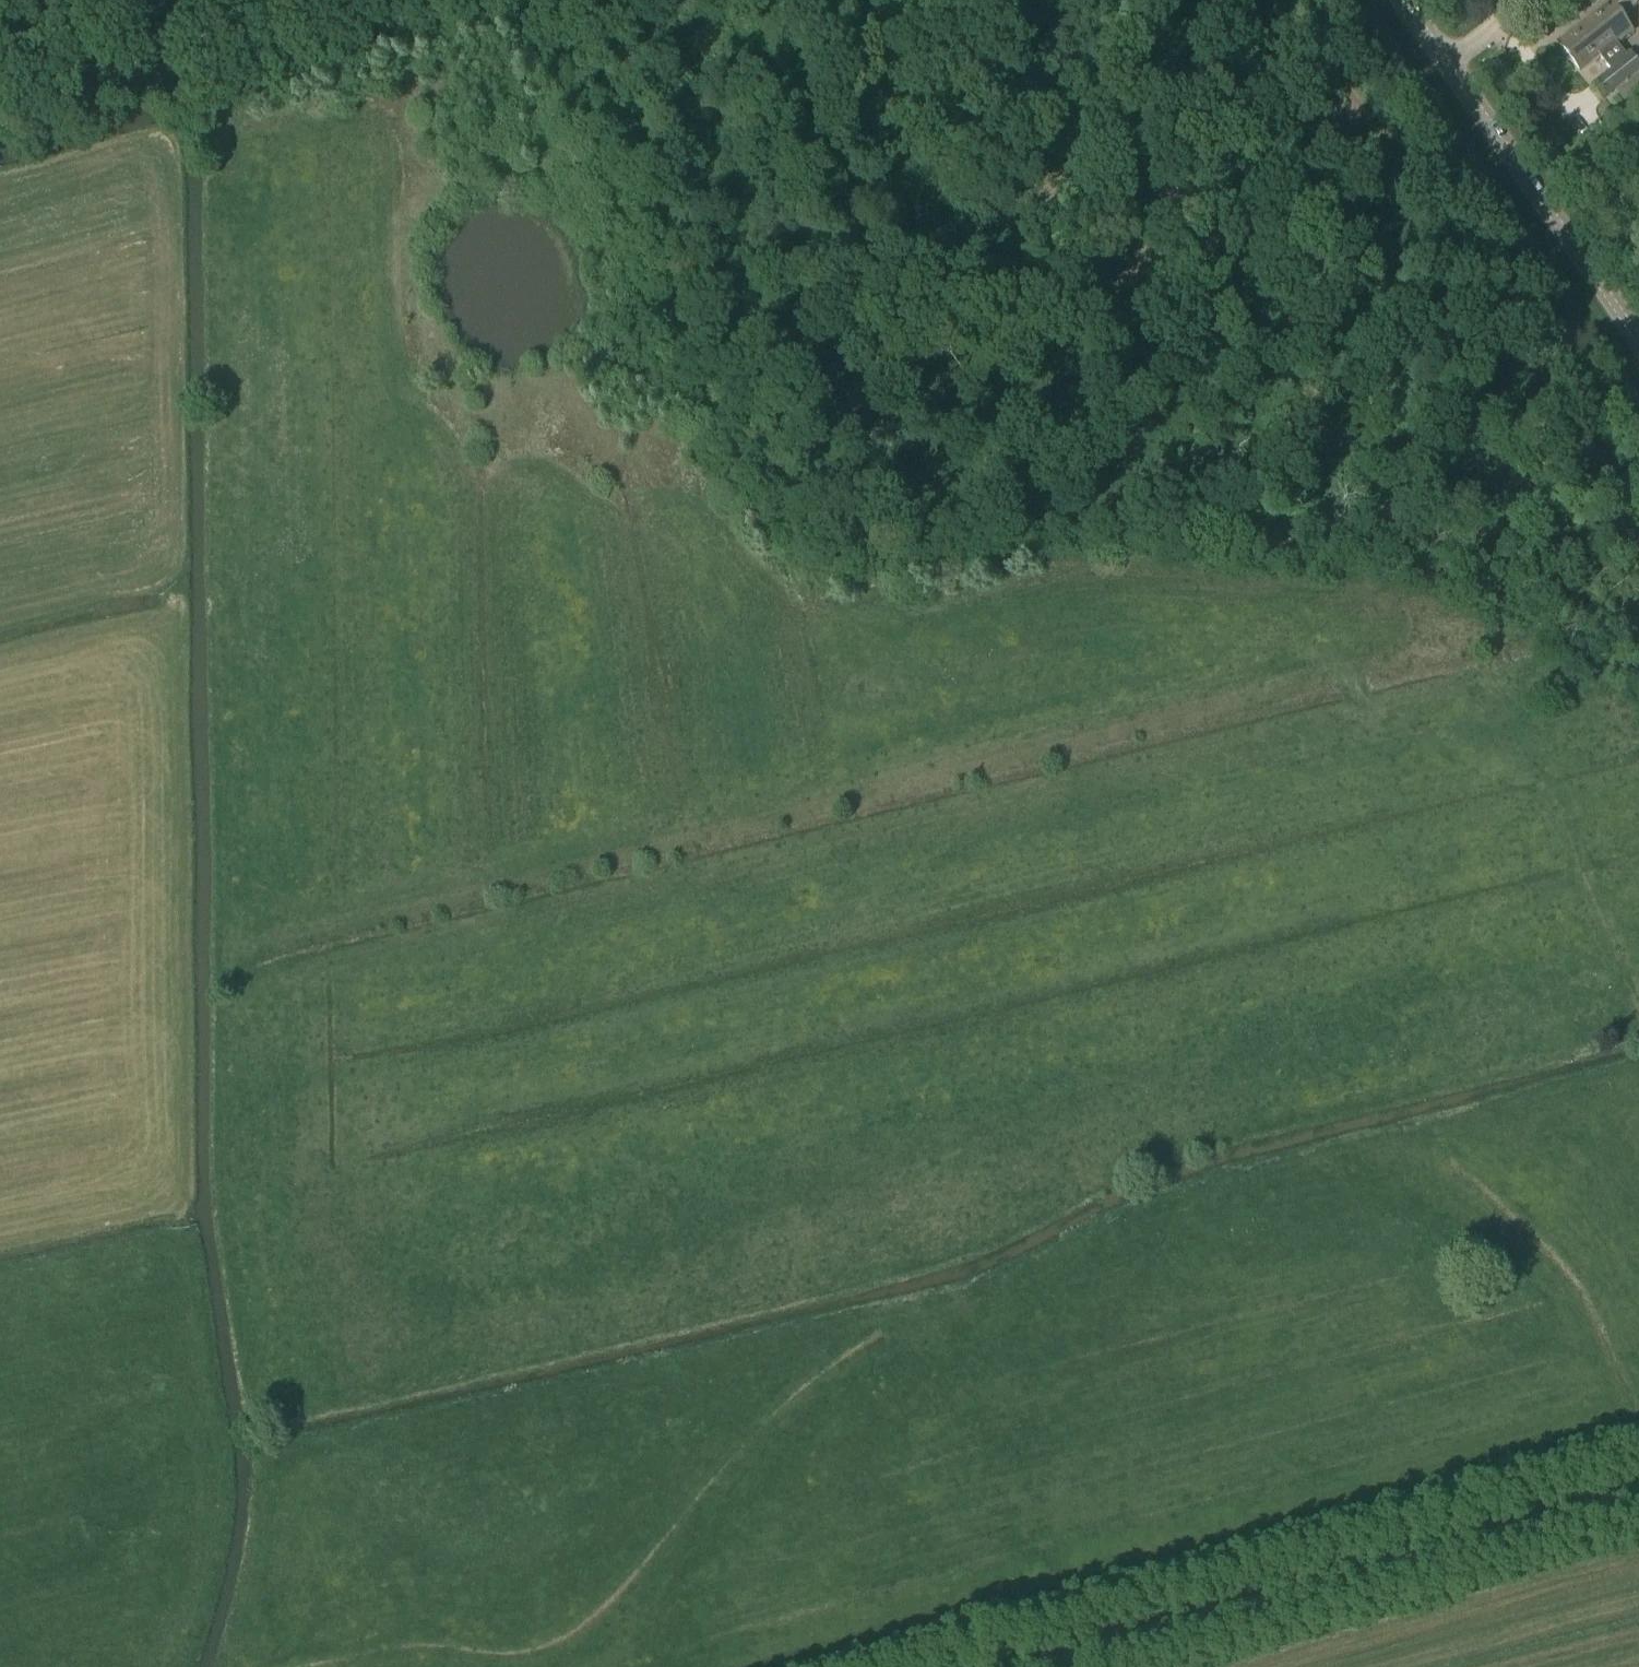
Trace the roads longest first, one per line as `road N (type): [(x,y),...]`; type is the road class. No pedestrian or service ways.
road 1 (track): [(1638,1494),(1028,1666)]
road 2 (tertiary): [(1638,344),(1401,0)]

